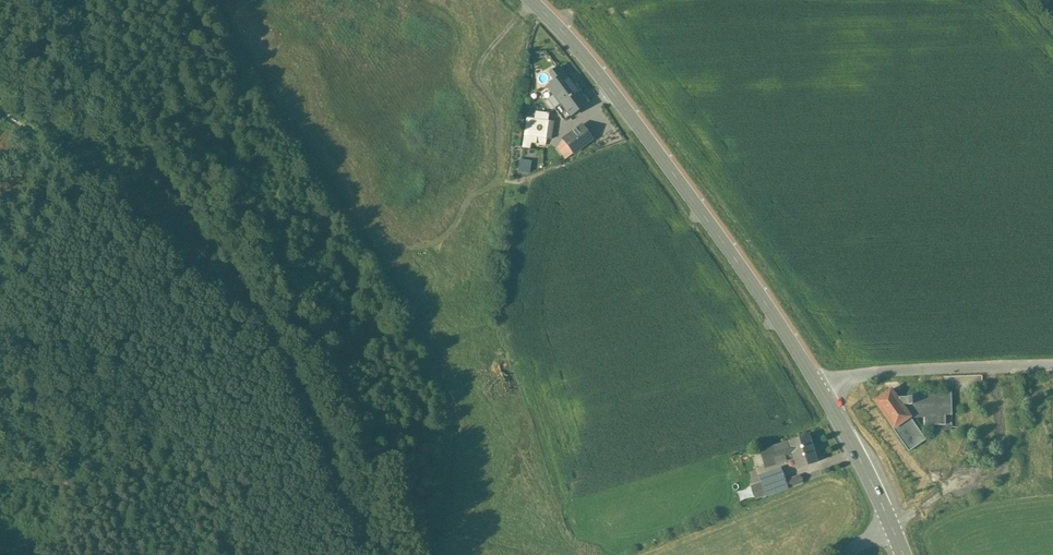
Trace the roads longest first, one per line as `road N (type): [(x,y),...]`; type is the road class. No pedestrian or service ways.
road 1 (secondary): [(529,0),(611,90),(820,391)]
road 2 (residential): [(820,391),(860,375),(1052,366)]
road 3 (secondary): [(820,391),(892,527)]

